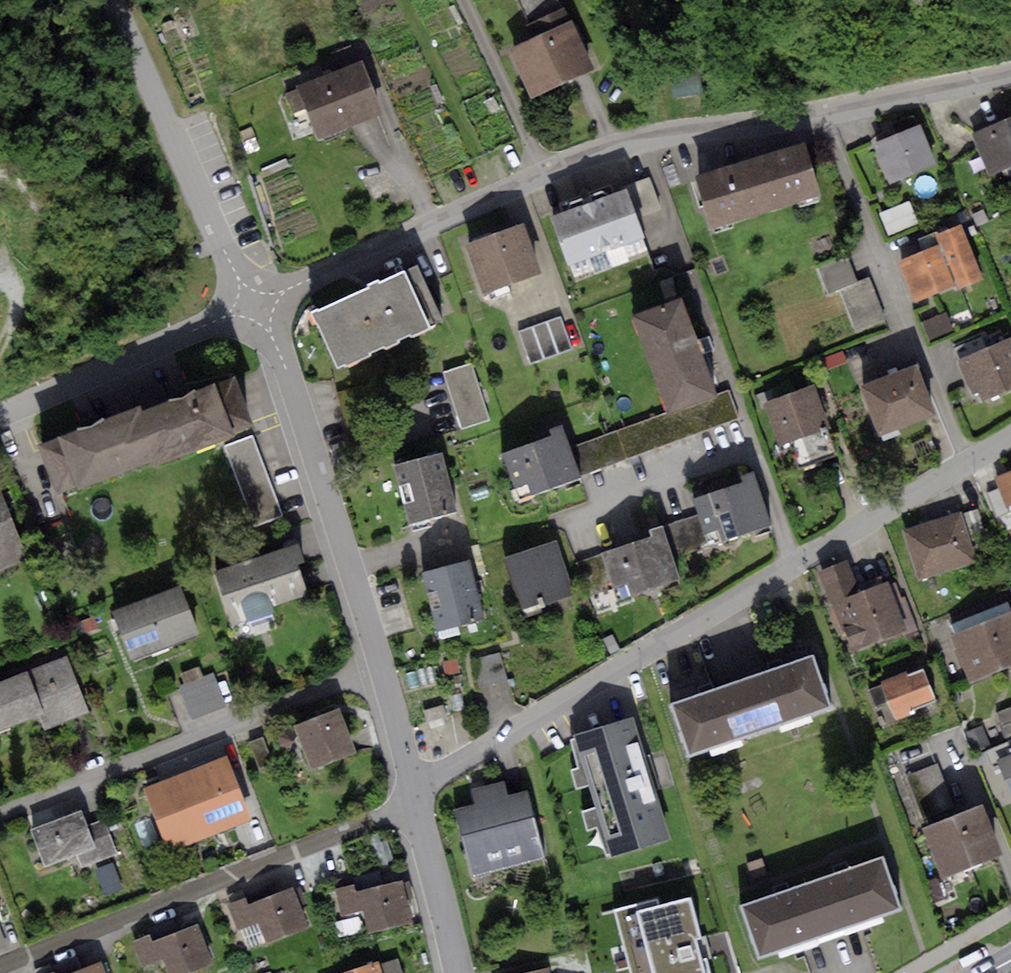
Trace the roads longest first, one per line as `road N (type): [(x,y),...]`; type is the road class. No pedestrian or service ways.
road 1 (residential): [(417,802),(488,744),(967,462)]
road 2 (residential): [(257,306),(596,151),(824,111)]
road 3 (residential): [(417,802),(0,968)]
road 4 (residential): [(0,812),(374,661)]
road 5 (residential): [(824,111),(967,462)]
road 6 (residential): [(374,661),(257,306)]
road 7 (residential): [(257,306),(204,209),(114,0)]
road 8 (residential): [(0,417),(257,306)]
road 9 (residential): [(824,111),(1010,74)]
road 10 (residential): [(460,972),(417,802)]
road 11 (residential): [(417,802),(374,661)]

